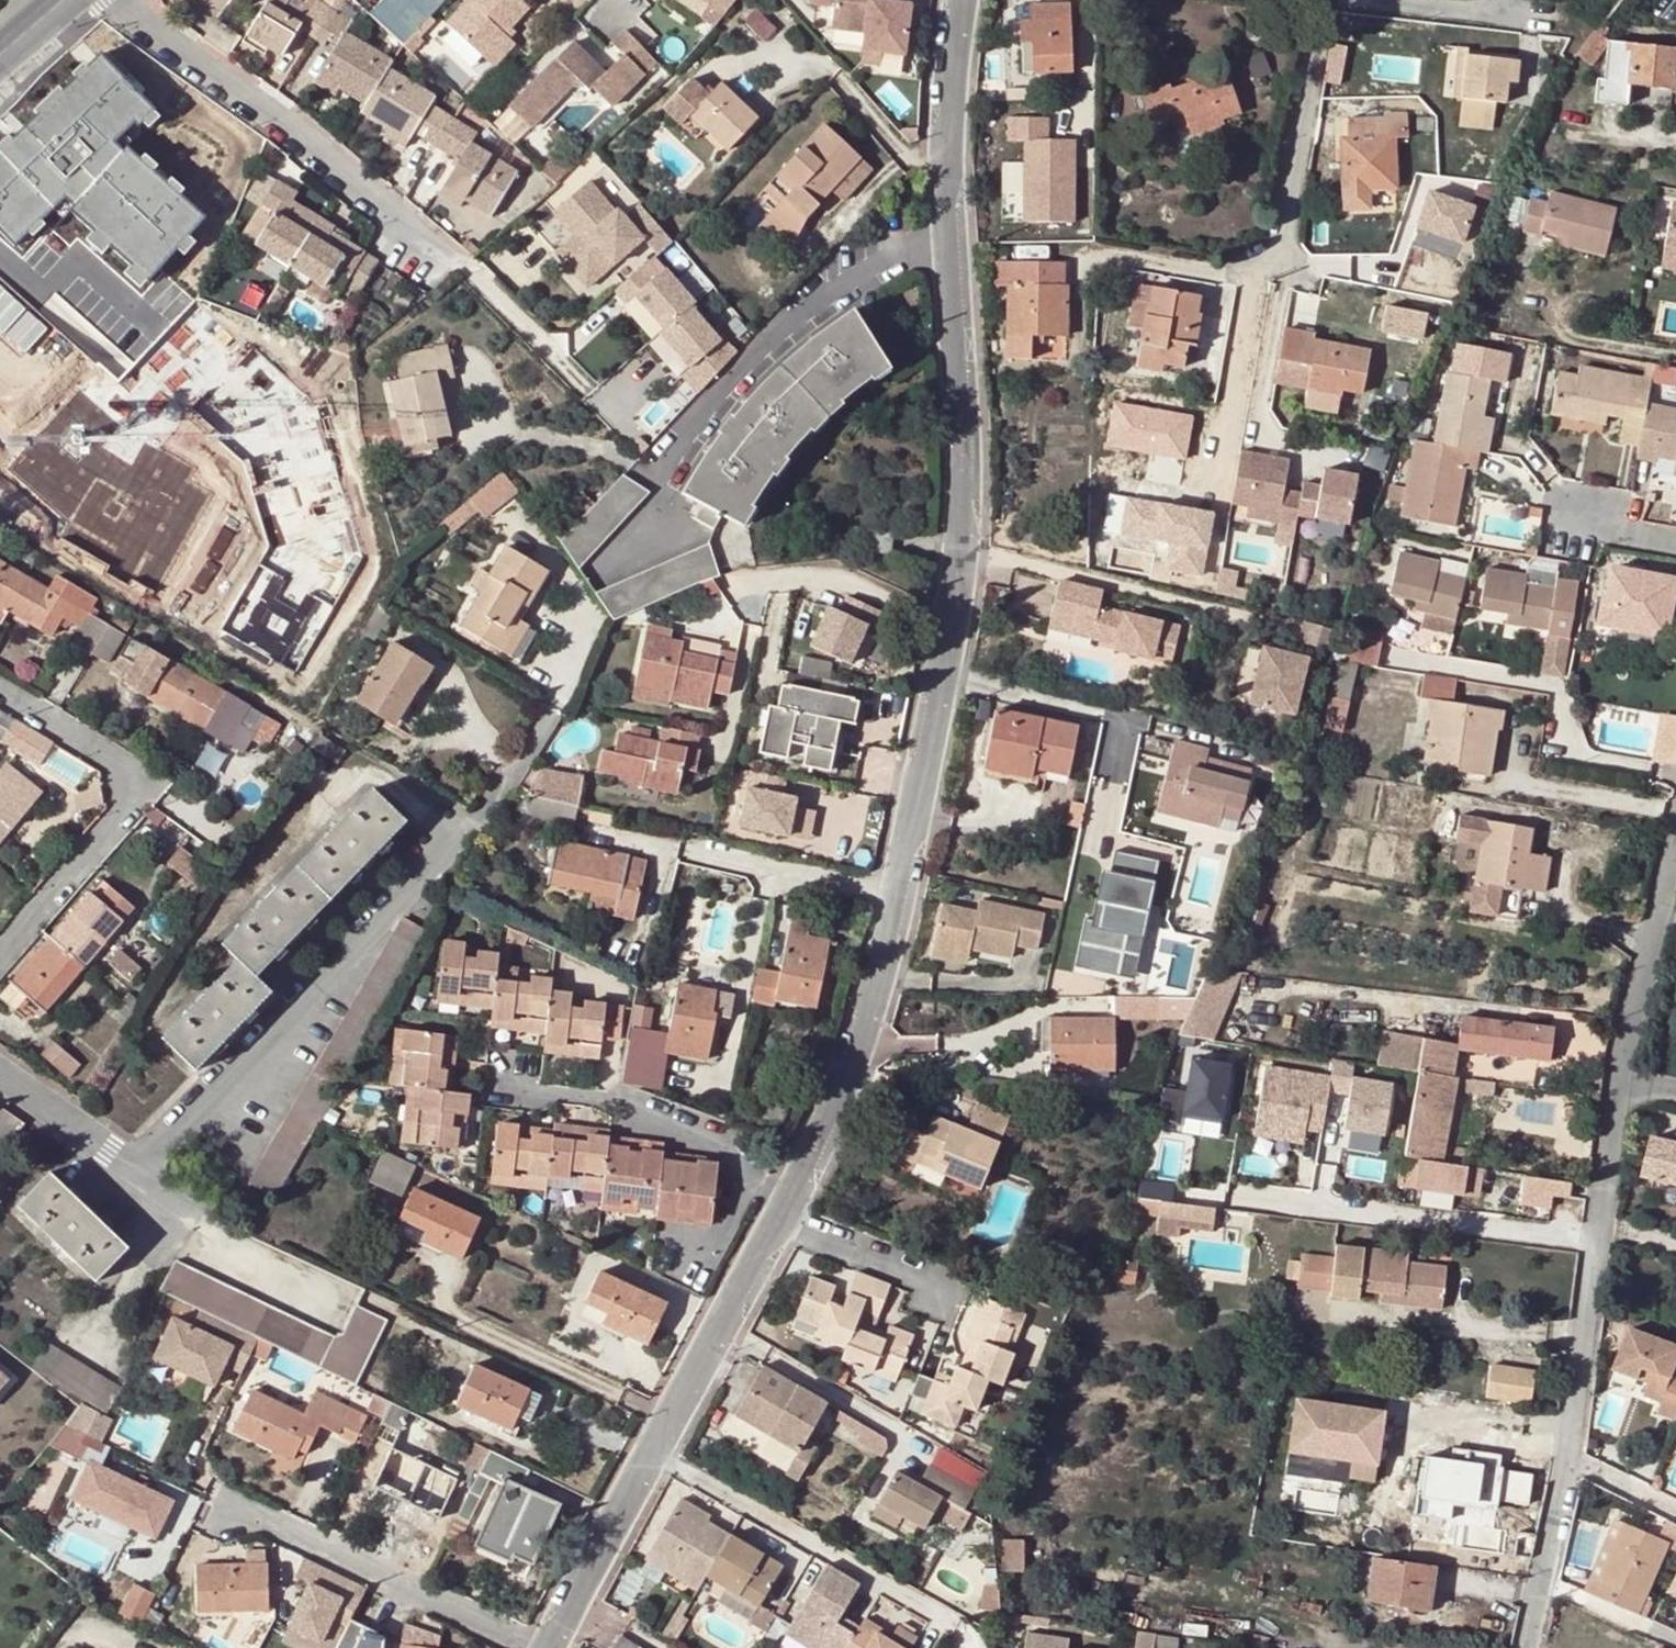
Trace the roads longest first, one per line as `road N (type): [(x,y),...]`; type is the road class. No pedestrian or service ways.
road 1 (tertiary): [(551,1647),(790,1196),(867,1021),(962,549),(949,166),(967,0)]
road 2 (residential): [(1524,1647),(1562,1489),(1626,1033),(1675,835)]
road 3 (residential): [(0,1079),(112,1160),(140,1161),(446,846)]
road 4 (unclassified): [(118,0),(453,259)]
road 5 (unclassified): [(0,949),(128,803),(128,784),(122,767),(0,691)]
road 6 (residential): [(1271,263),(1316,0)]
road 7 (residential): [(1557,21),(1403,0)]

